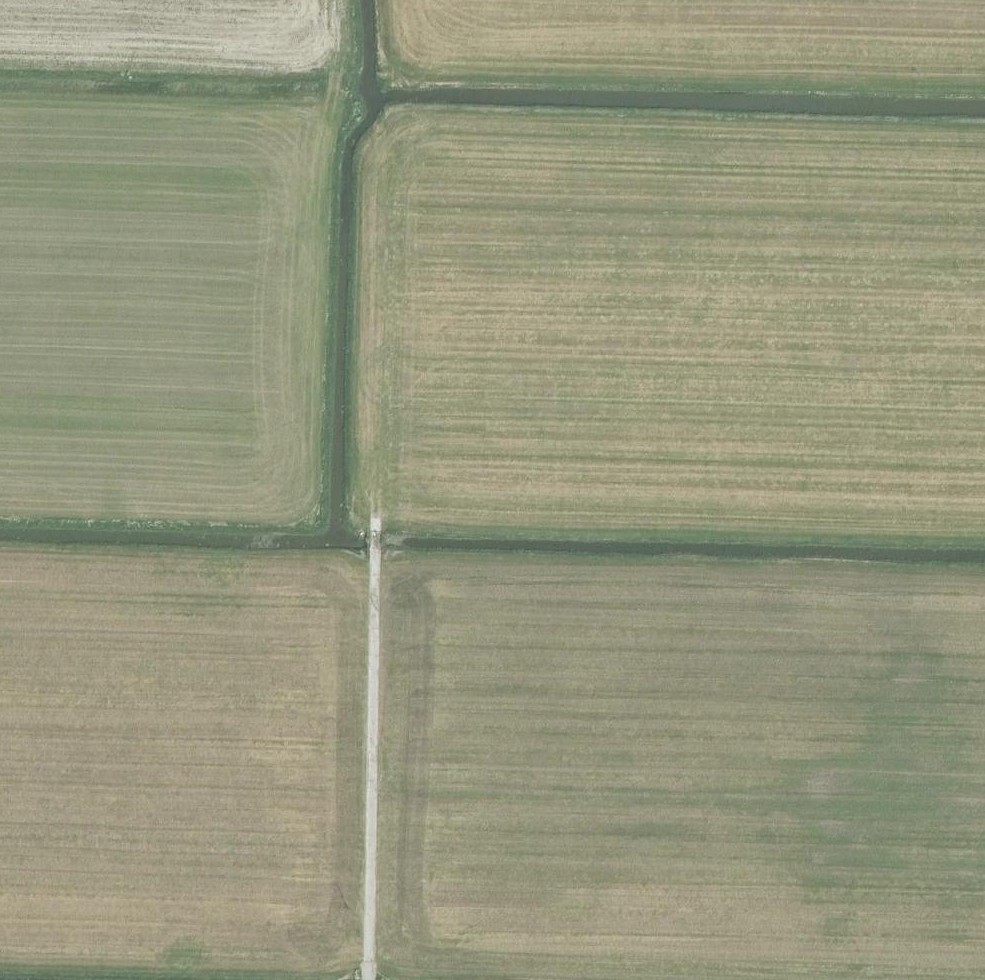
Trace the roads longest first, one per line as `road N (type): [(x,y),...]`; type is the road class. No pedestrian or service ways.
road 1 (track): [(376,516),(369,979)]

